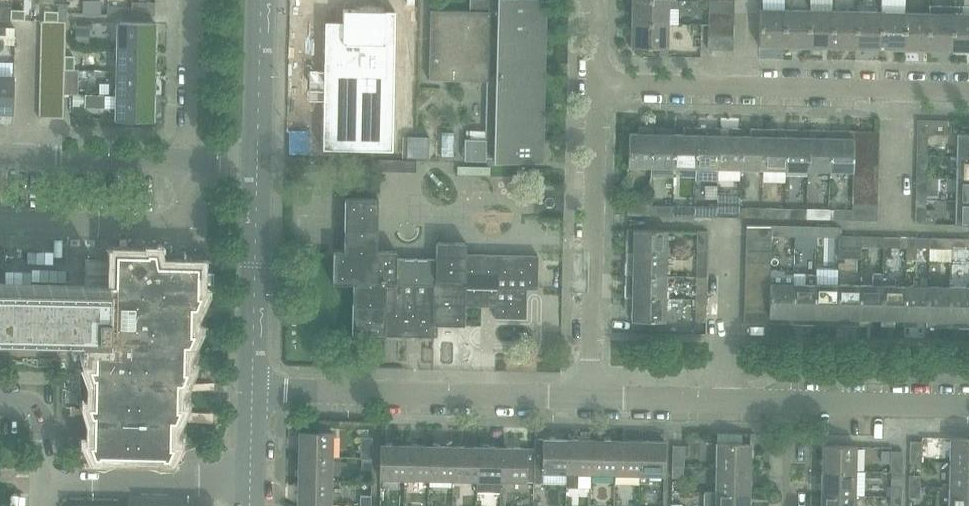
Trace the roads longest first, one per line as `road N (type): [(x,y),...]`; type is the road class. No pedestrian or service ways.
road 1 (residential): [(968,93),(587,91)]
road 2 (residential): [(252,390),(588,389)]
road 3 (residential): [(588,389),(587,91)]
road 4 (residential): [(0,223),(185,226),(187,160)]
road 5 (tertiary): [(252,390),(258,162)]
road 6 (residential): [(42,476),(251,481)]
road 7 (residential): [(588,389),(788,397)]
road 8 (residential): [(0,156),(187,160)]
road 9 (residential): [(788,397),(968,406)]
road 10 (tertiary): [(258,162),(262,0)]
road 11 (residential): [(187,160),(190,0)]

